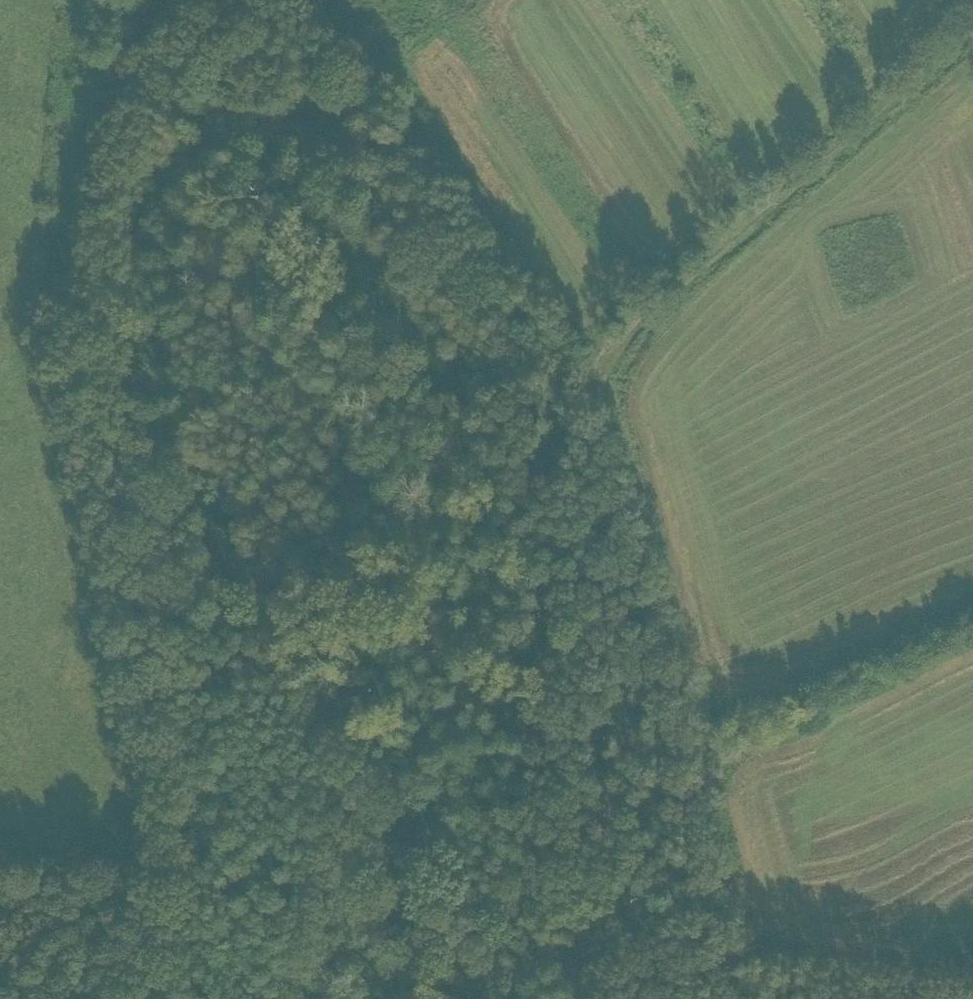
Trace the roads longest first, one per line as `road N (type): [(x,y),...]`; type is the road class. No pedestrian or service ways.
road 1 (track): [(972,27),(664,297),(596,379),(739,954),(773,966),(972,996)]

